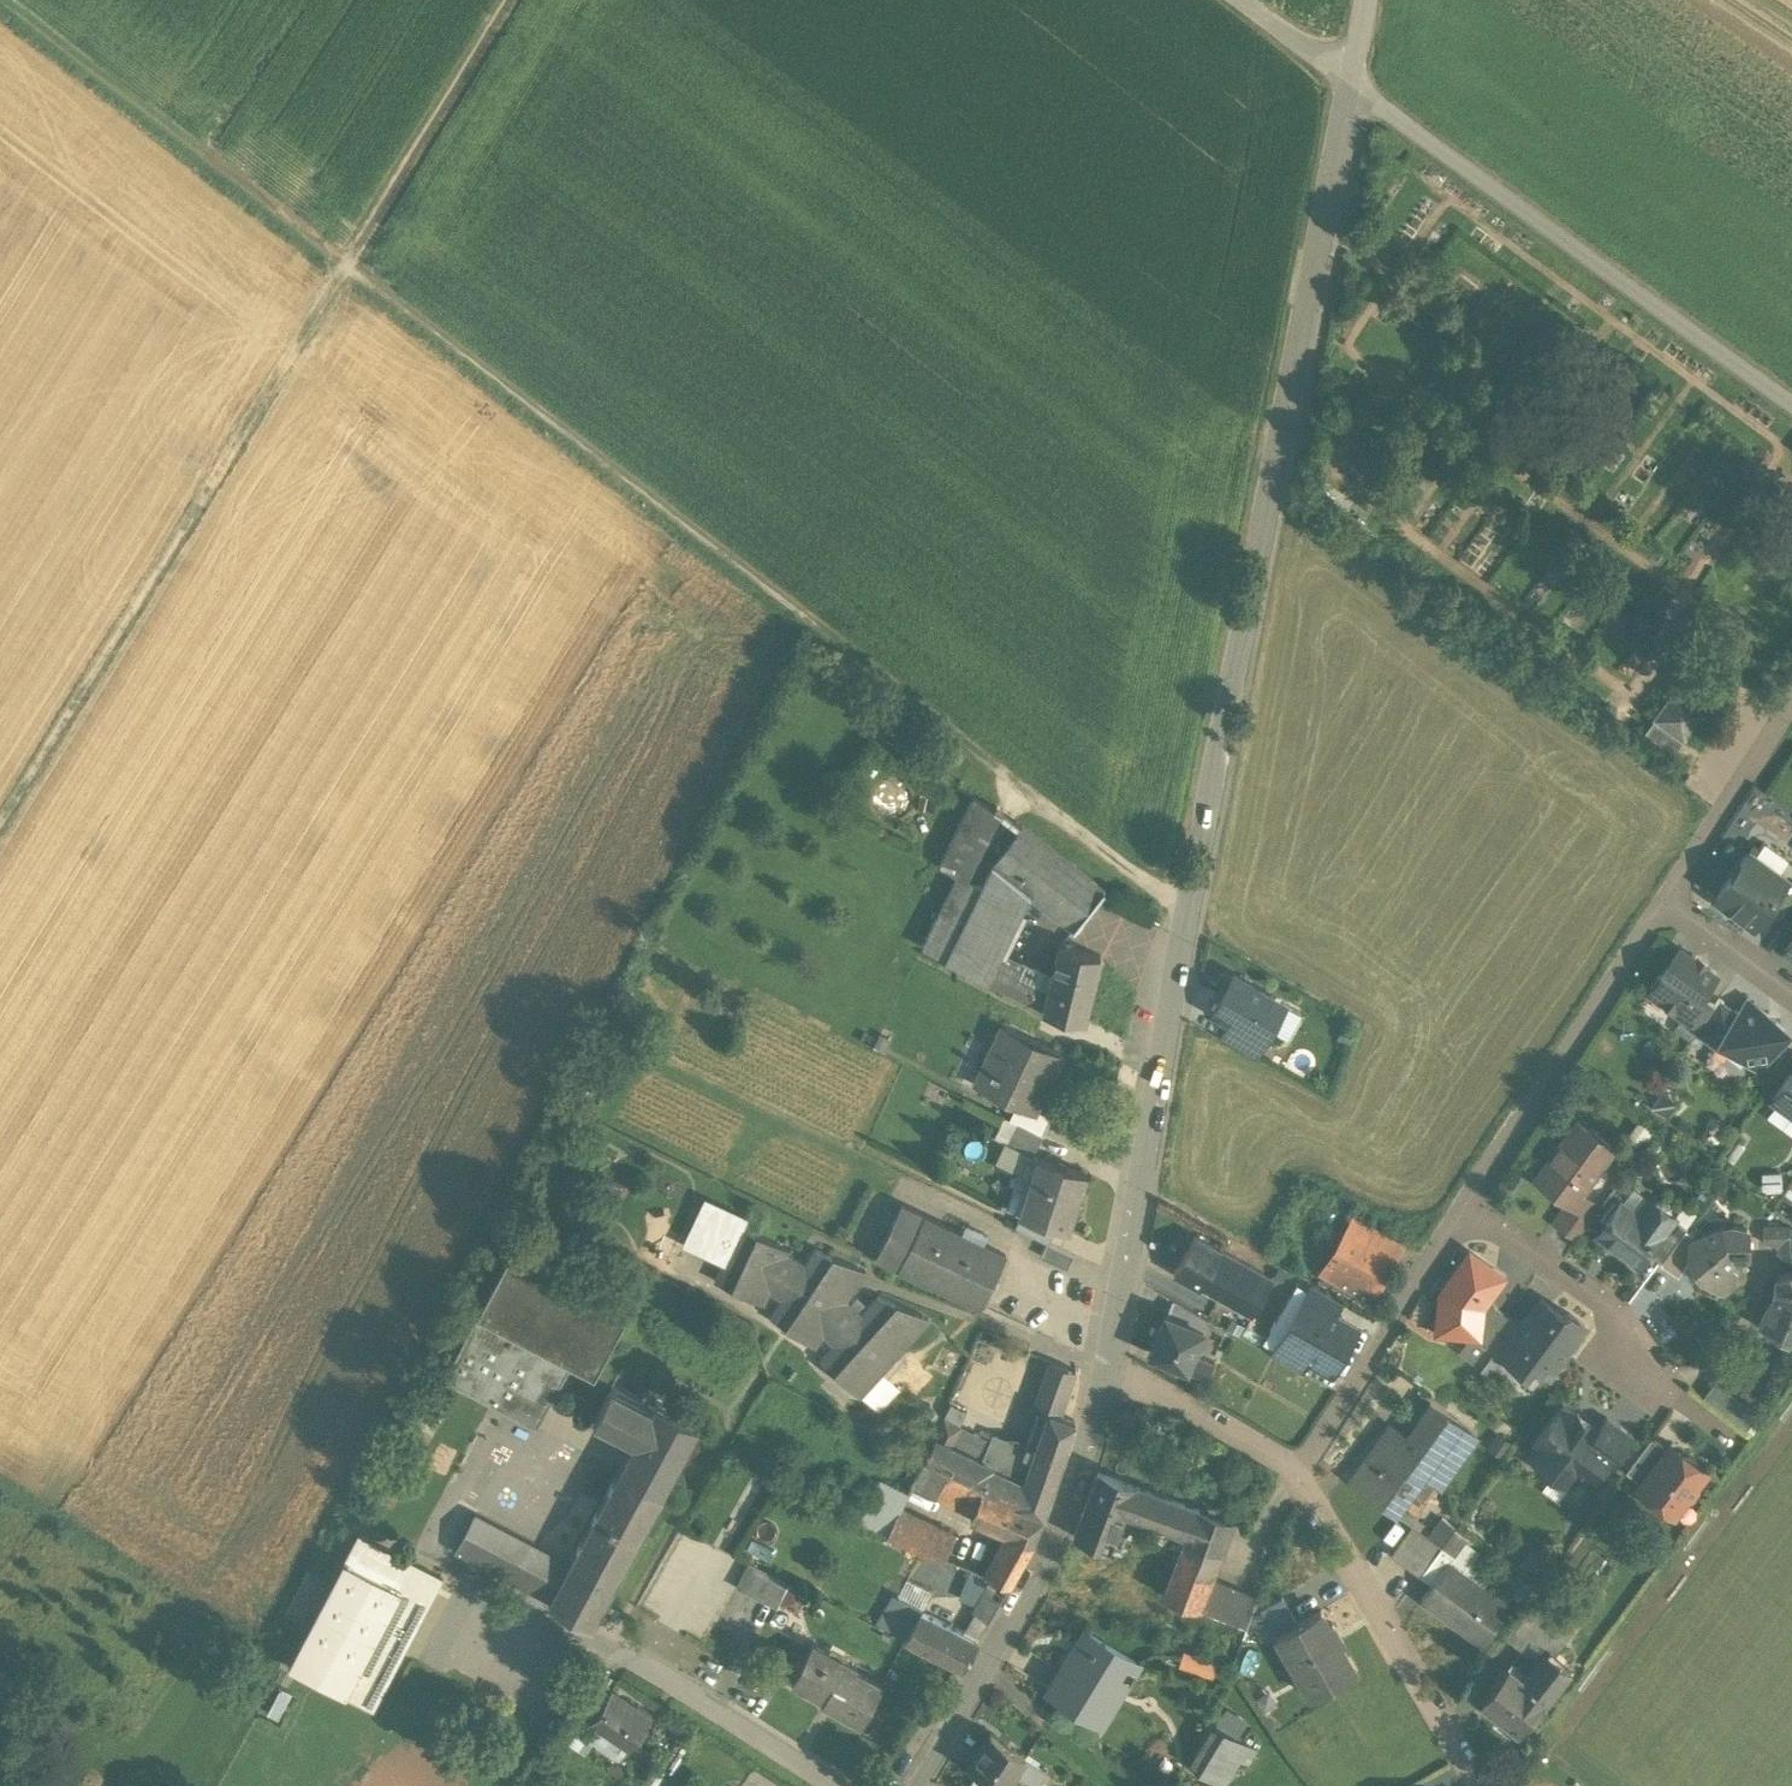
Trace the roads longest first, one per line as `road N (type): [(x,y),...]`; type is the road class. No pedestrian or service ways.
road 1 (track): [(0,819),(344,265),(931,716),(1160,906),(1186,917)]
road 2 (unclassified): [(1101,1371),(1202,857),(1219,722),(1256,585),(1345,81)]
road 3 (track): [(0,3),(344,265),(509,0)]
road 4 (residential): [(1791,404),(1345,81)]
road 5 (unclassified): [(906,1785),(1035,1561),(1101,1371)]
road 6 (residential): [(1670,898),(1462,1212)]
road 7 (residential): [(1738,1441),(1647,1376),(1626,1326),(1462,1212)]
road 8 (residential): [(1487,1785),(1301,1476)]
road 9 (residential): [(1462,1212),(1301,1476)]
road 10 (residential): [(1791,705),(1670,898)]
road 11 (residential): [(1301,1476),(1101,1371)]
road 12 (residential): [(1791,987),(1670,898)]
road 13 (unclassified): [(1345,81),(1241,0)]

